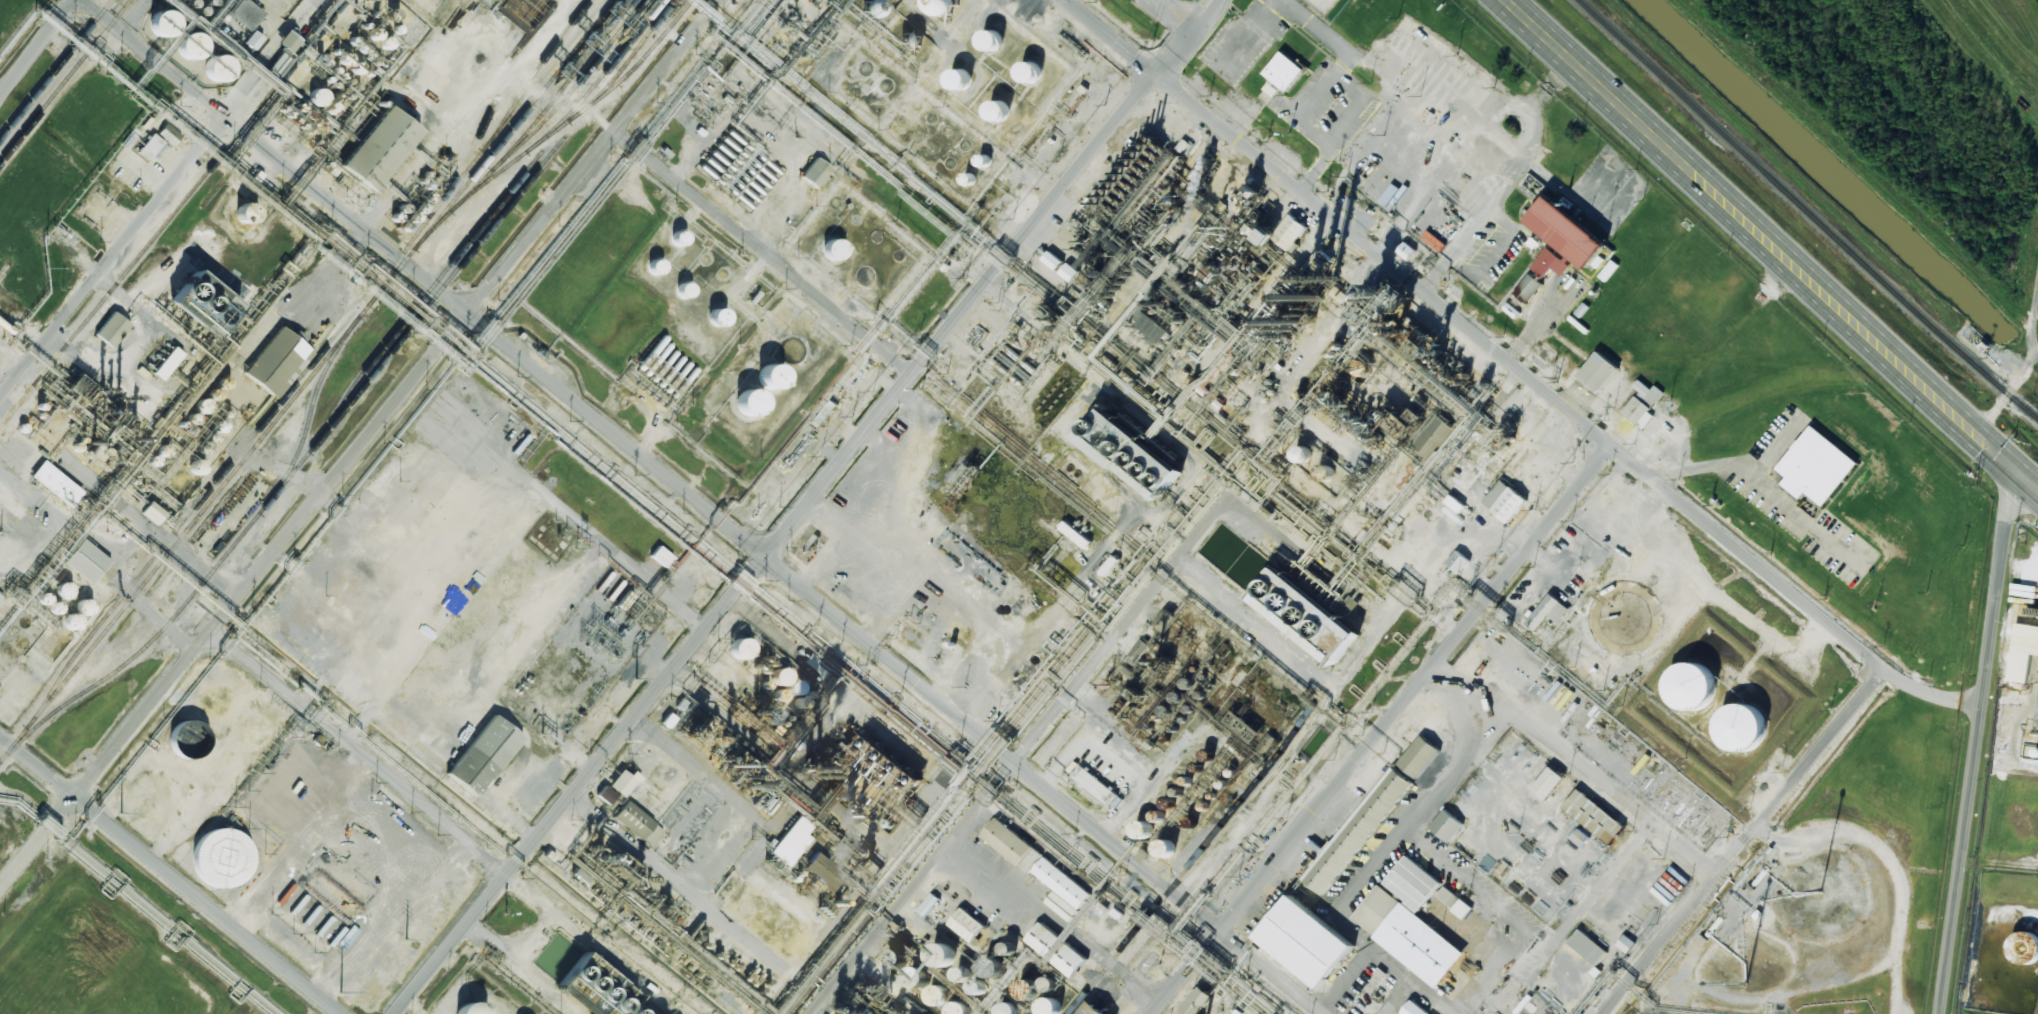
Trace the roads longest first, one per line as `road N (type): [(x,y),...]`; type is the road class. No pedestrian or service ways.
road 1 (primary): [(2037,490),(1508,0)]
road 2 (tertiary): [(1940,1013),(2009,515),(2025,479)]
road 3 (residential): [(508,873),(211,629)]
road 4 (residential): [(912,371),(616,129)]

